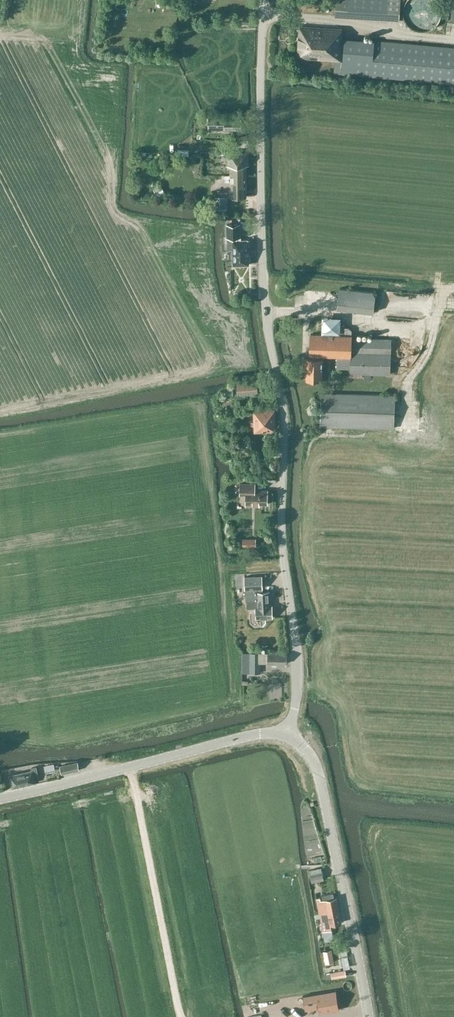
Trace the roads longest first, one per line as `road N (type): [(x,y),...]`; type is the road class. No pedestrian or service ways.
road 1 (unclassified): [(289,732),(297,700),(285,425),(264,296),(266,0)]
road 2 (tertiary): [(368,1016),(318,768),(289,732)]
road 3 (tertiary): [(0,797),(255,732),(289,732)]
road 4 (track): [(267,311),(434,328),(453,291)]
road 5 (track): [(453,38),(266,17)]

